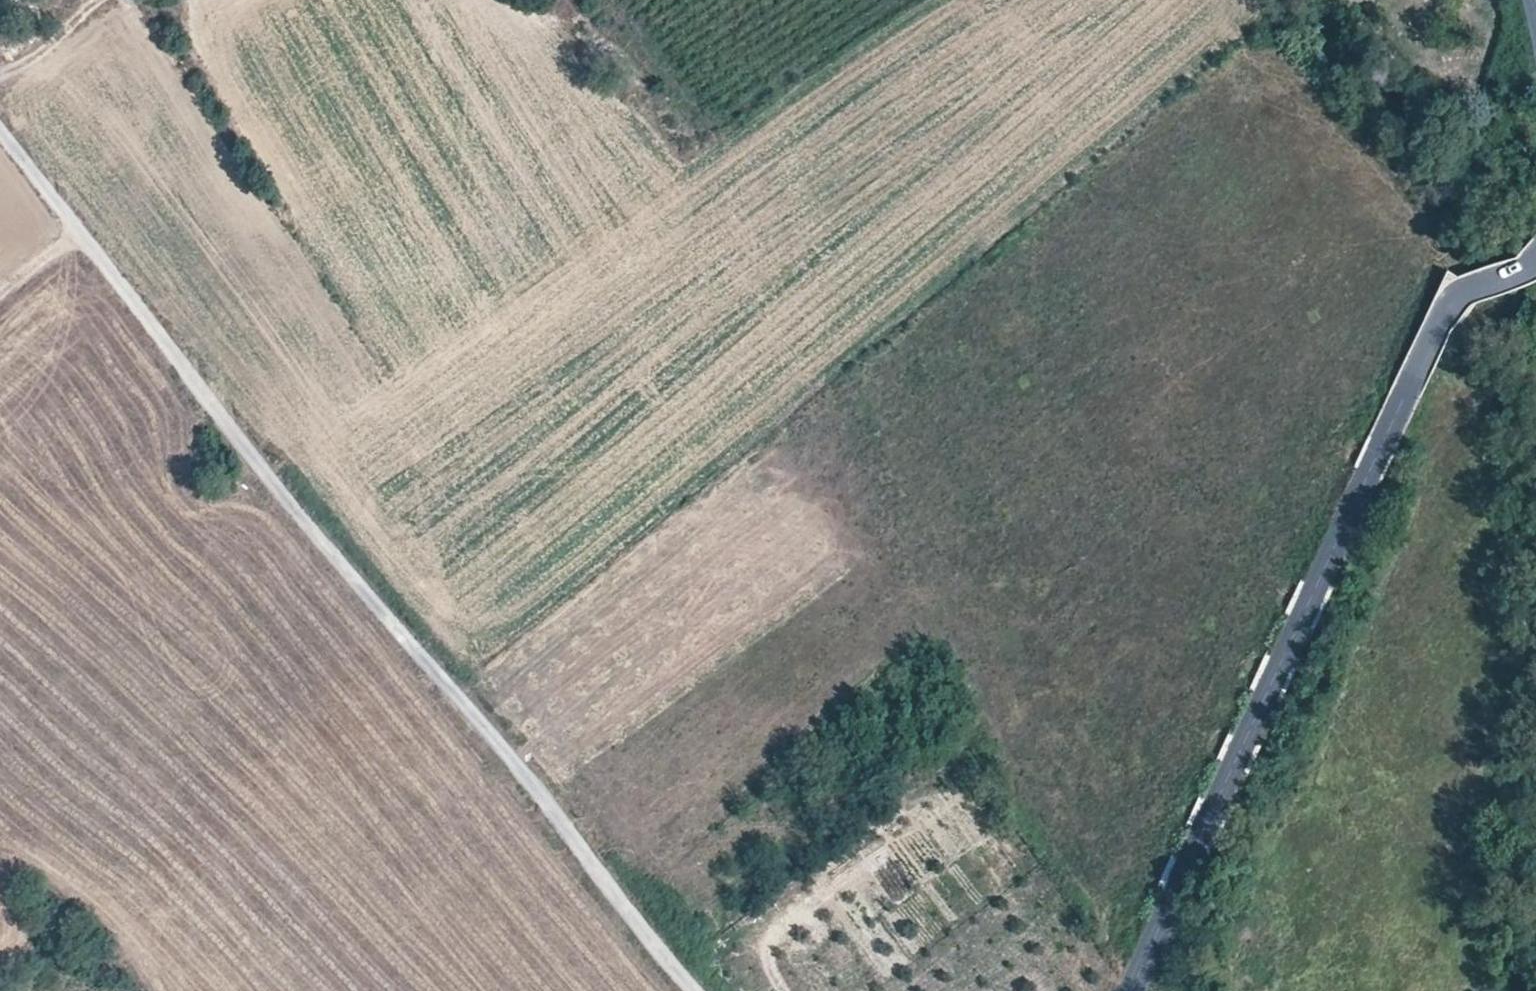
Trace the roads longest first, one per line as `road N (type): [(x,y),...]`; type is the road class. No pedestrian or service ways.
road 1 (unclassified): [(699,990),(182,365),(0,125)]
road 2 (tertiary): [(1132,990),(1445,306),(1535,259)]

